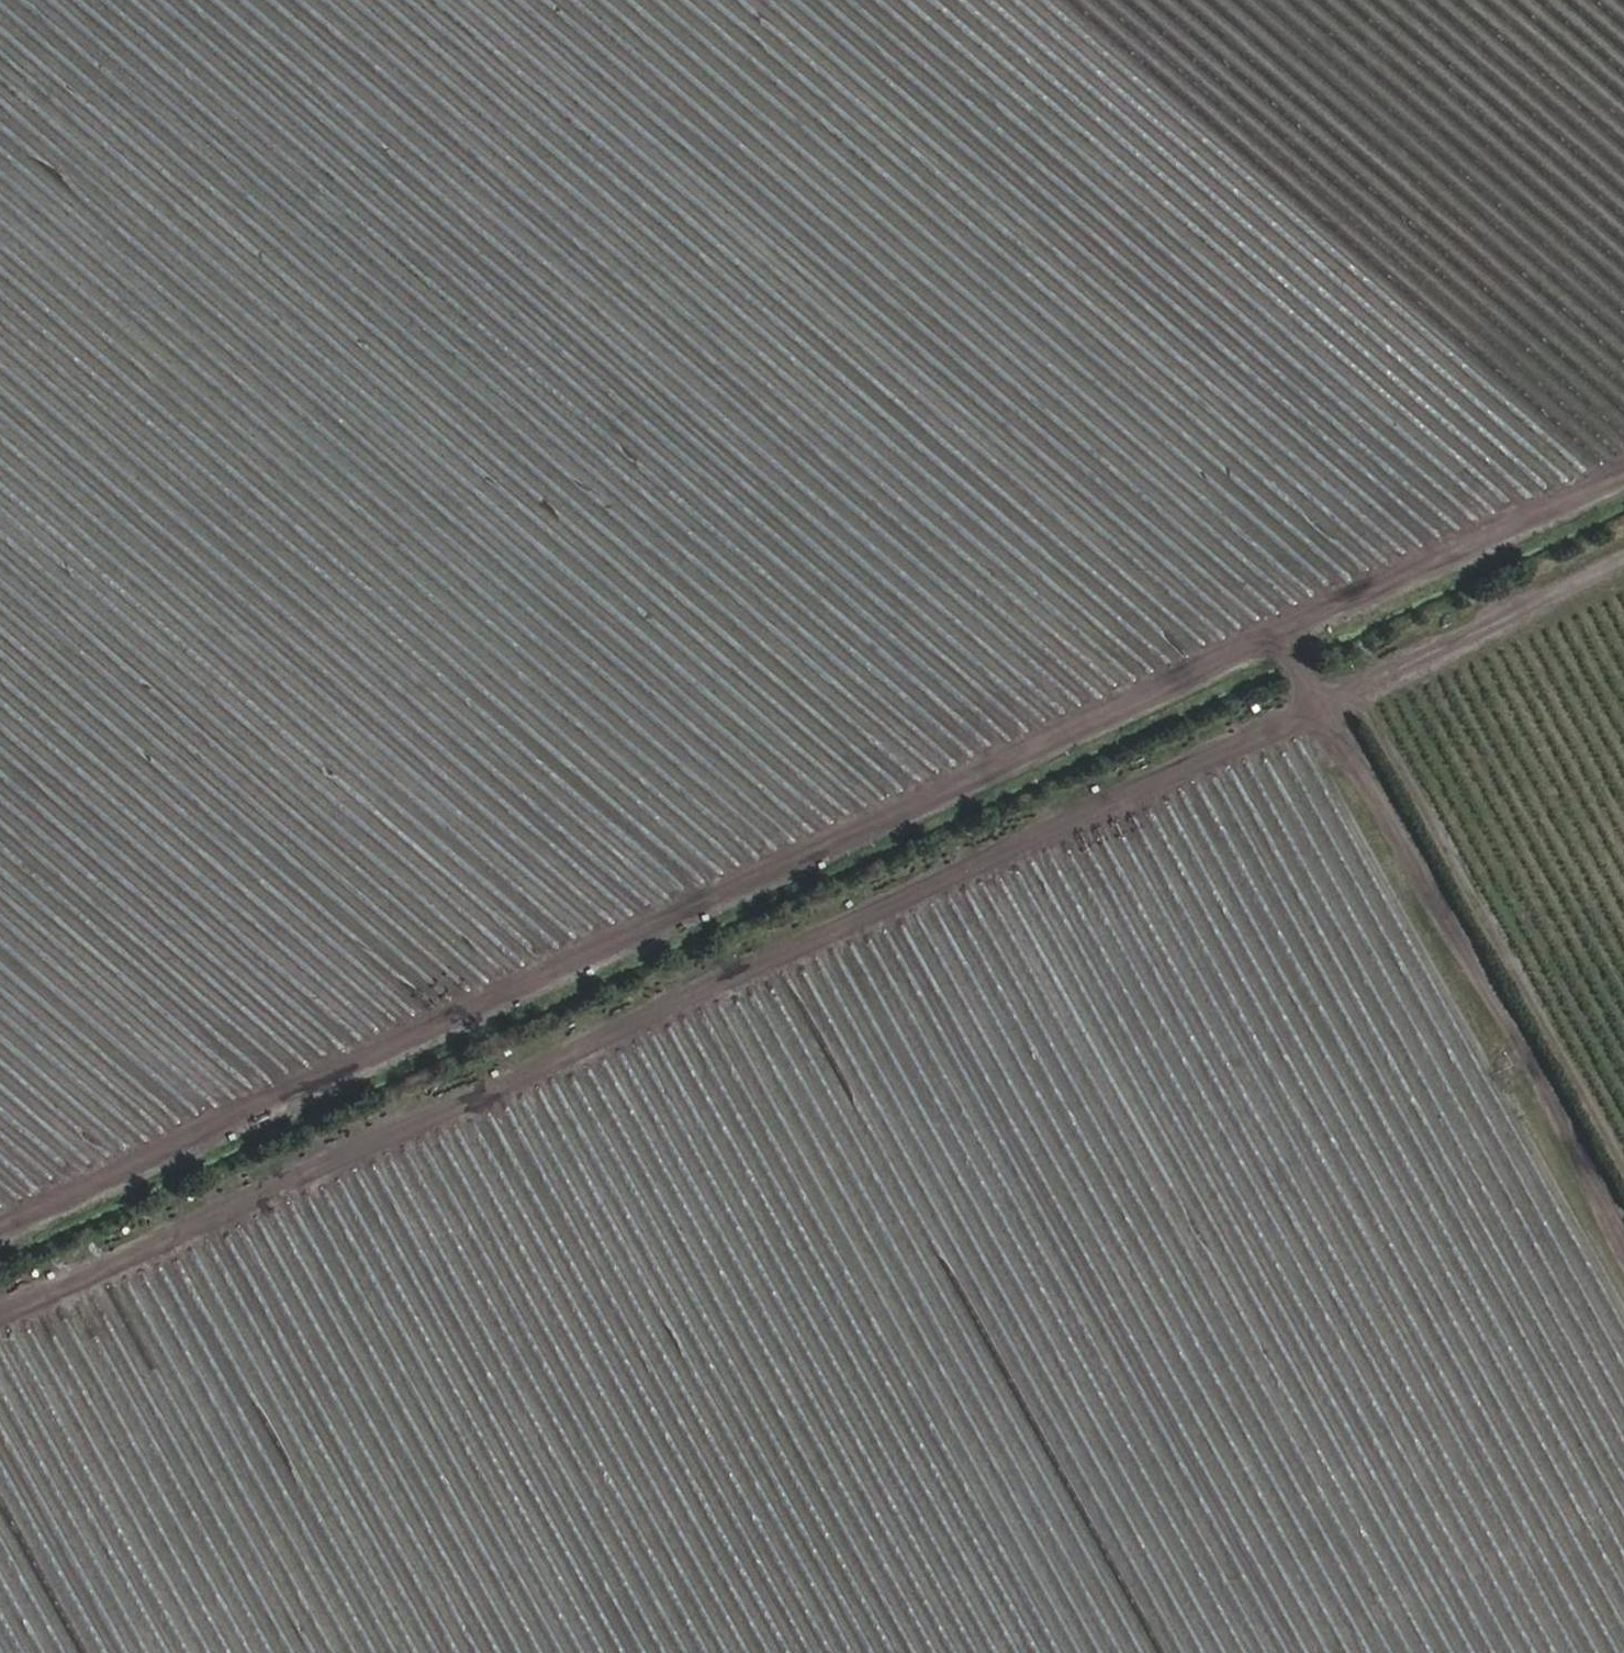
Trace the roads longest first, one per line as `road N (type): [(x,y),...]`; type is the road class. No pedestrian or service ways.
road 1 (track): [(0,1224),(1623,475)]
road 2 (track): [(1282,632),(1515,1020),(1623,1238)]

